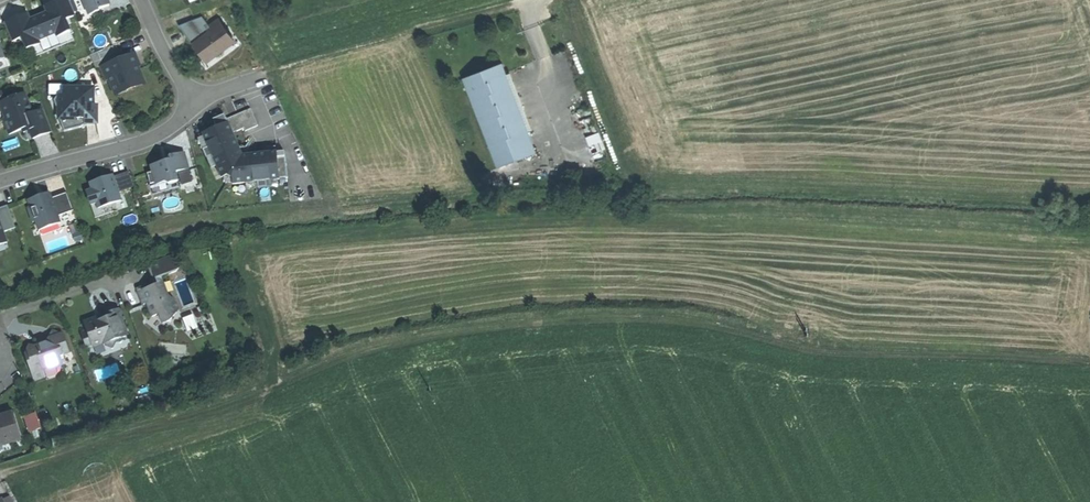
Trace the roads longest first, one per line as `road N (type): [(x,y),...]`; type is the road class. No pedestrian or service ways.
road 1 (track): [(0,474),(266,390),(375,344),(539,321),(664,318),(811,348),(1089,364)]
road 2 (track): [(538,0),(266,73)]
road 3 (residential): [(0,183),(152,136),(172,127),(189,103)]

